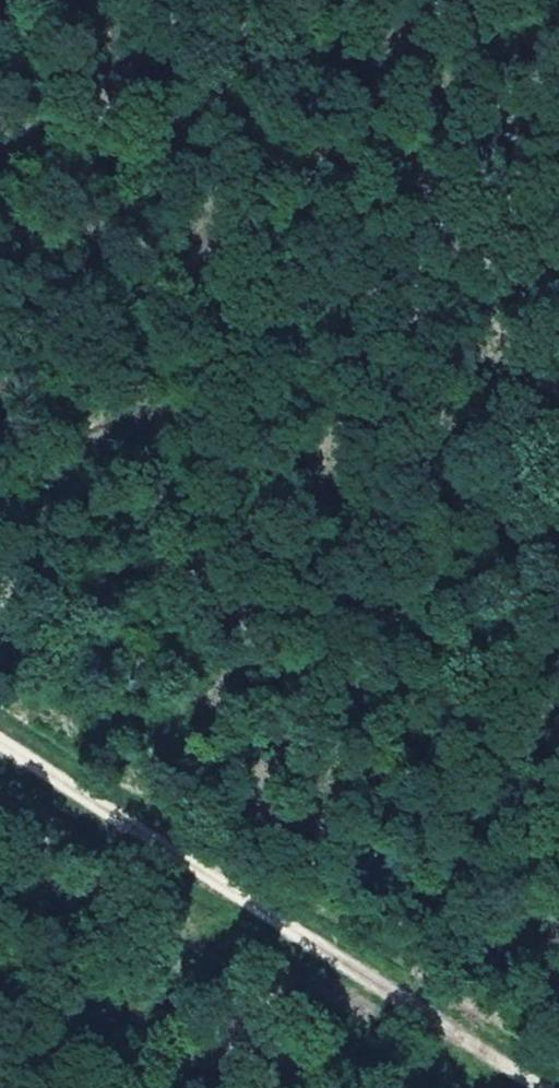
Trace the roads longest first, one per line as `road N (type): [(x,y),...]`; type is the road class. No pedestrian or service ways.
road 1 (track): [(99,805),(471,237),(558,194)]
road 2 (track): [(558,98),(471,237),(0,482)]
road 3 (track): [(539,1087),(0,741)]

